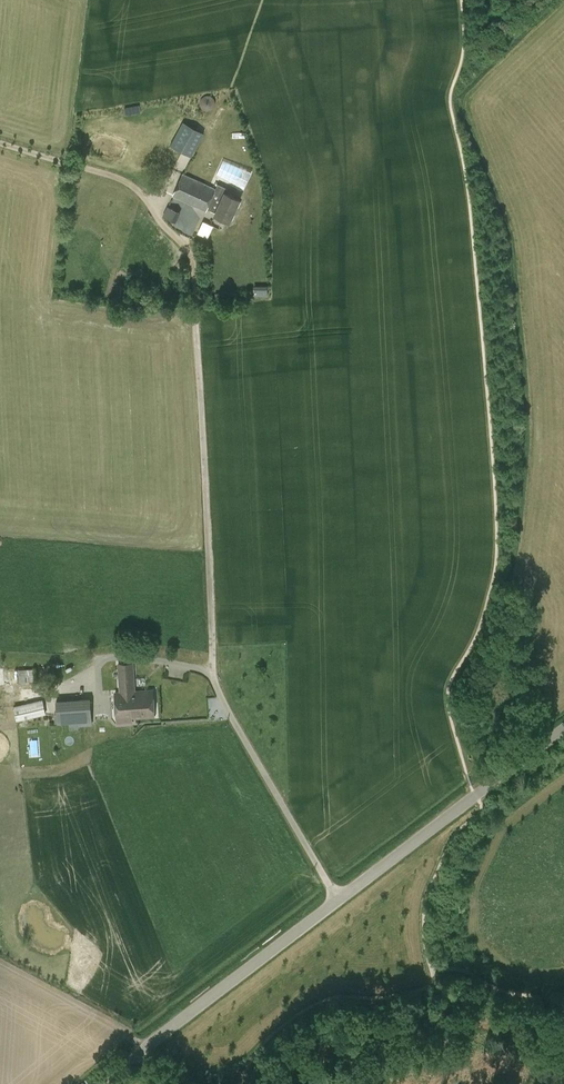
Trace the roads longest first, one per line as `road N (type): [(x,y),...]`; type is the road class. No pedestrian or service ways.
road 1 (unclassified): [(69,164),(135,187),(192,254),(214,677),(338,900)]
road 2 (unclassified): [(103,1083),(338,900)]
road 3 (unclassified): [(338,900),(563,728)]

